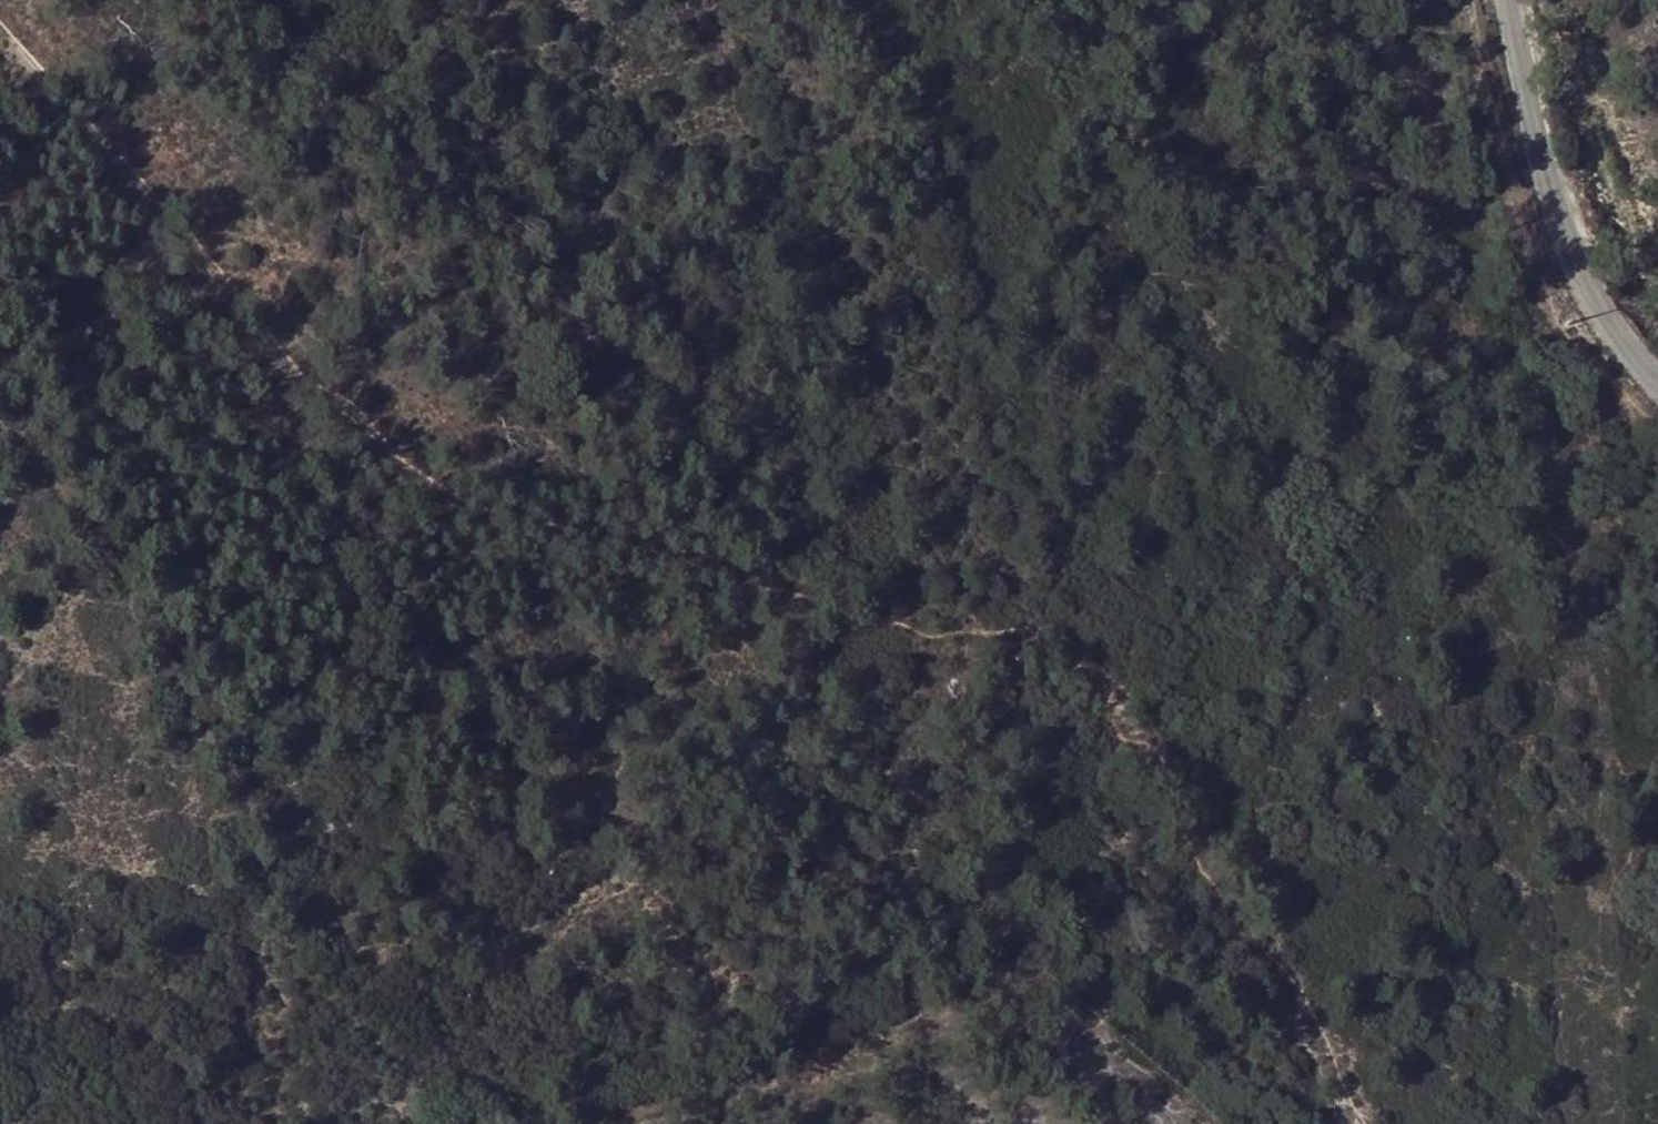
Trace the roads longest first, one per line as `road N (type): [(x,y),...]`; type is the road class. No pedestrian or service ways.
road 1 (tertiary): [(1507,0),(1533,135),(1575,271),(1598,315),(1657,384)]

